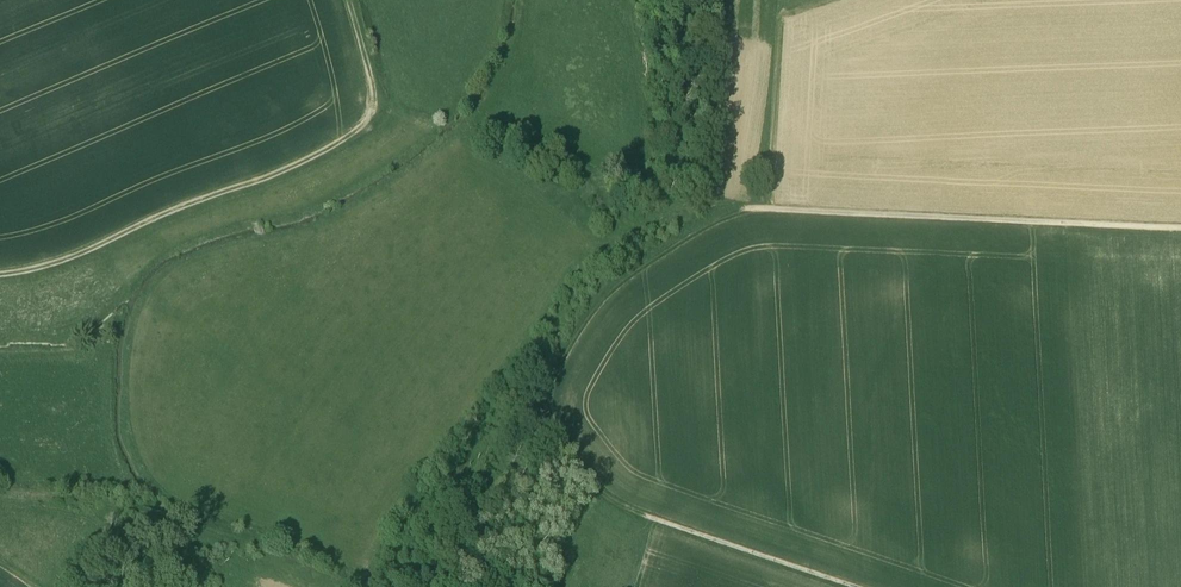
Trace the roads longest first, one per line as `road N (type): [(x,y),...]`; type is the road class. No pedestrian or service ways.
road 1 (track): [(348,0),(381,112),(369,126),(287,172),(83,256),(0,276)]
road 2 (track): [(654,524),(571,479),(549,452),(542,411),(614,292),(696,232),(732,213),(765,208)]
road 3 (track): [(765,208),(1180,229)]
road 4 (track): [(765,208),(779,0)]
road 5 (track): [(654,524),(841,586)]

